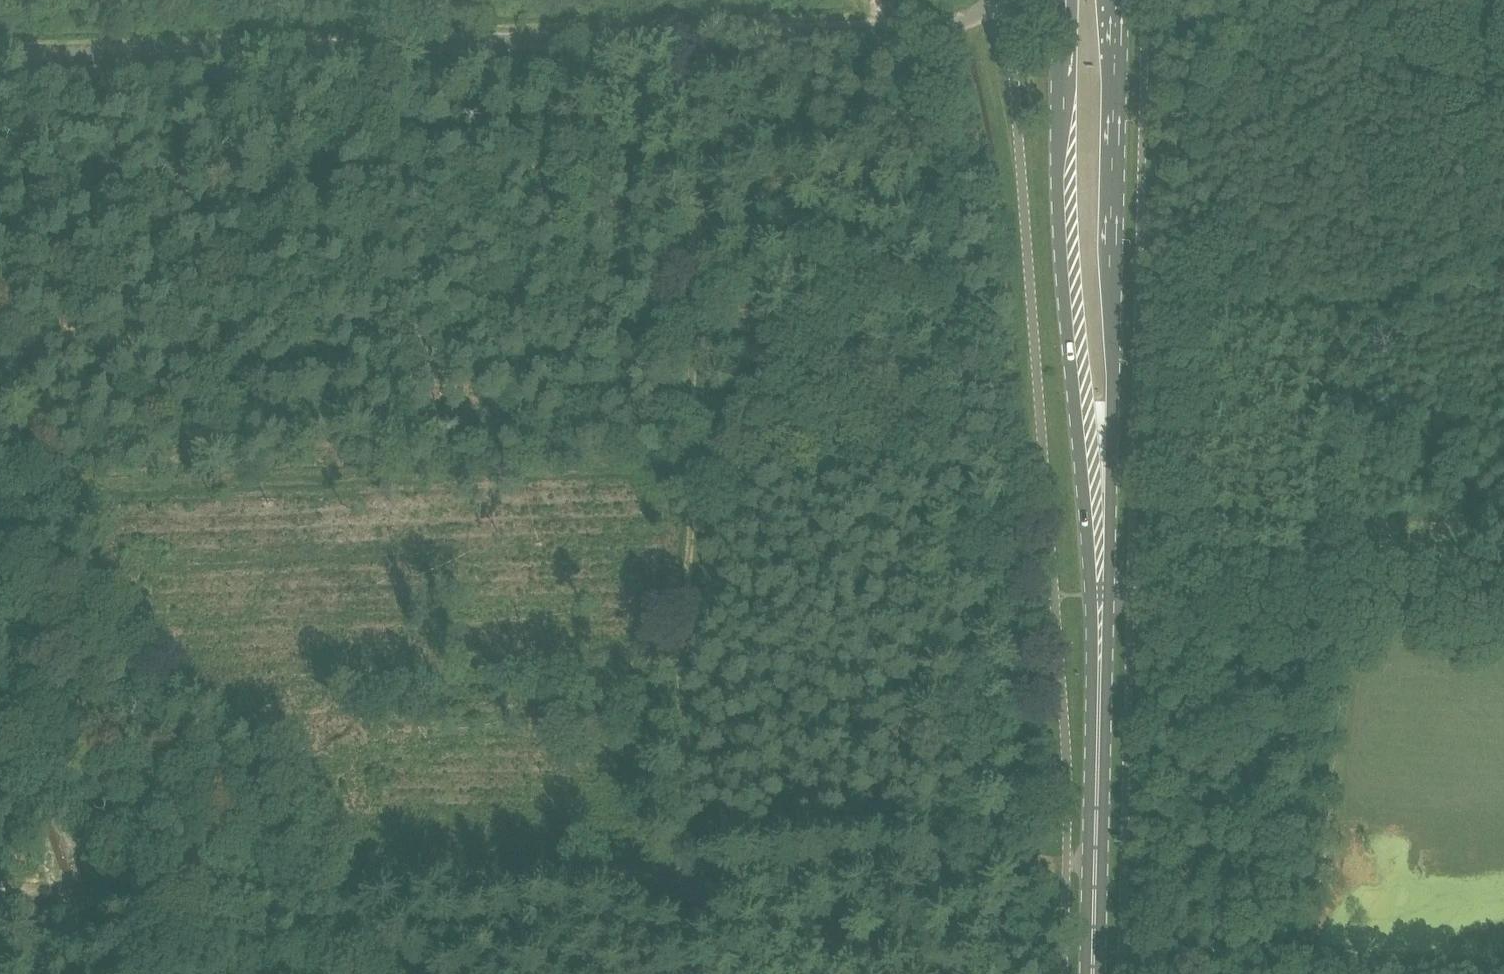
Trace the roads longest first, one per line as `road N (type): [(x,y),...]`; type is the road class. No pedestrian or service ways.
road 1 (unclassified): [(0,56),(951,27),(1001,0)]
road 2 (primary): [(1073,0),(1076,336),(1100,560)]
road 3 (primary): [(1100,560),(1113,448),(1117,0)]
road 4 (unclassified): [(1102,594),(1503,603)]
road 5 (primary): [(1093,973),(1102,594)]

